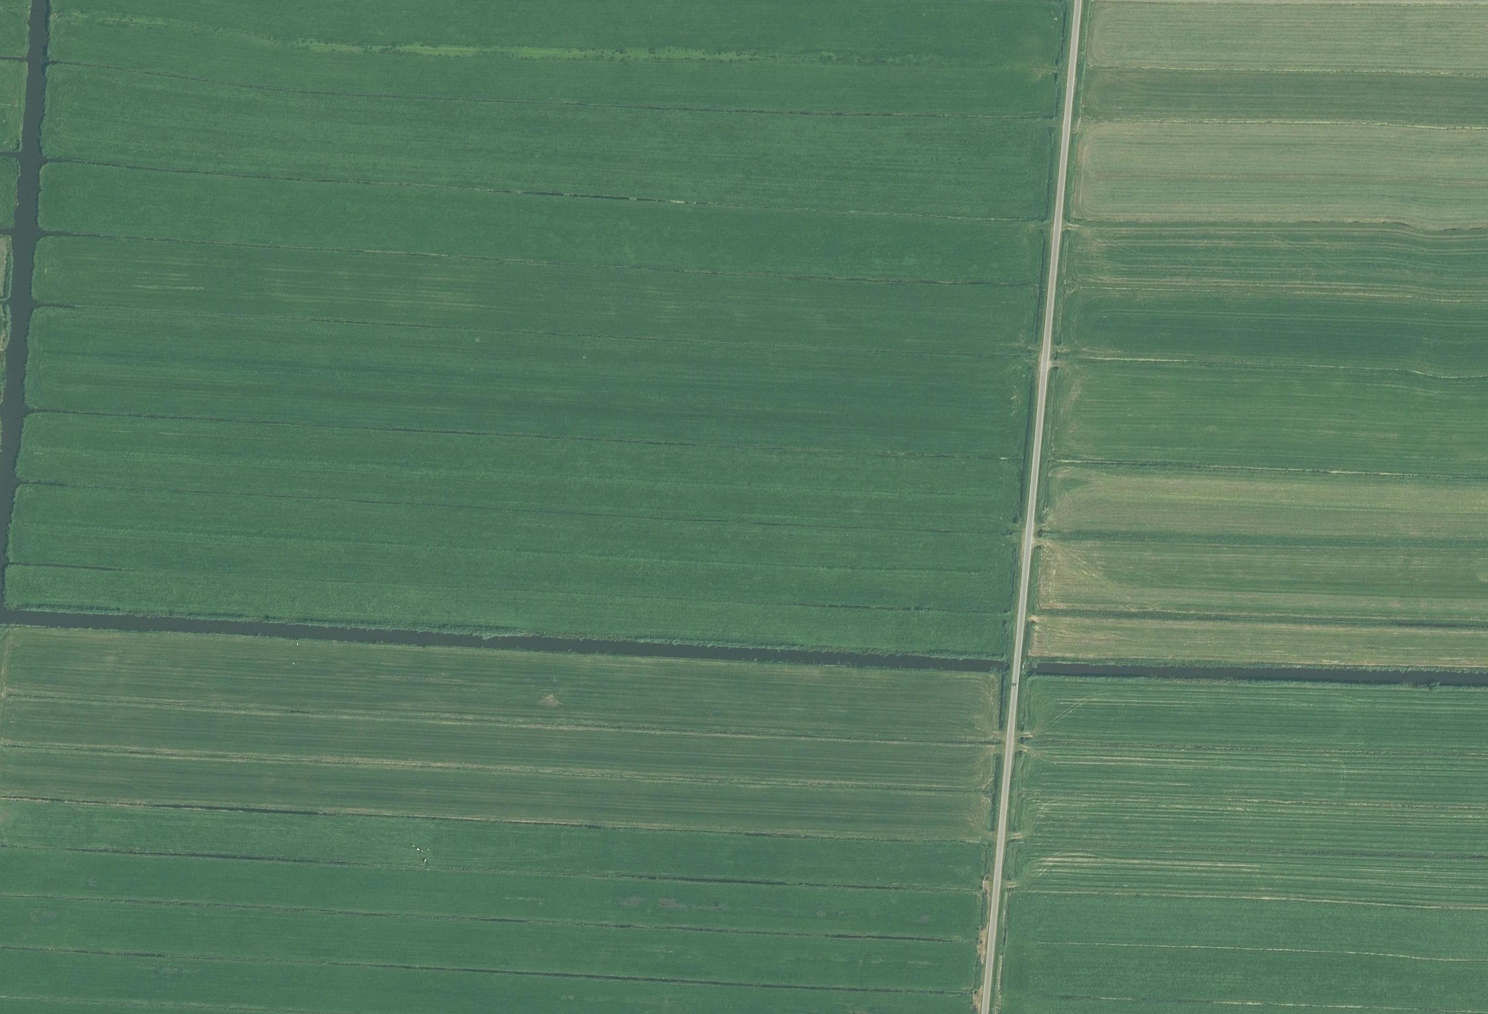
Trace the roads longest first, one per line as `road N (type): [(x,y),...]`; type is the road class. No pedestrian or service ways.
road 1 (unclassified): [(985,1013),(1078,0)]

